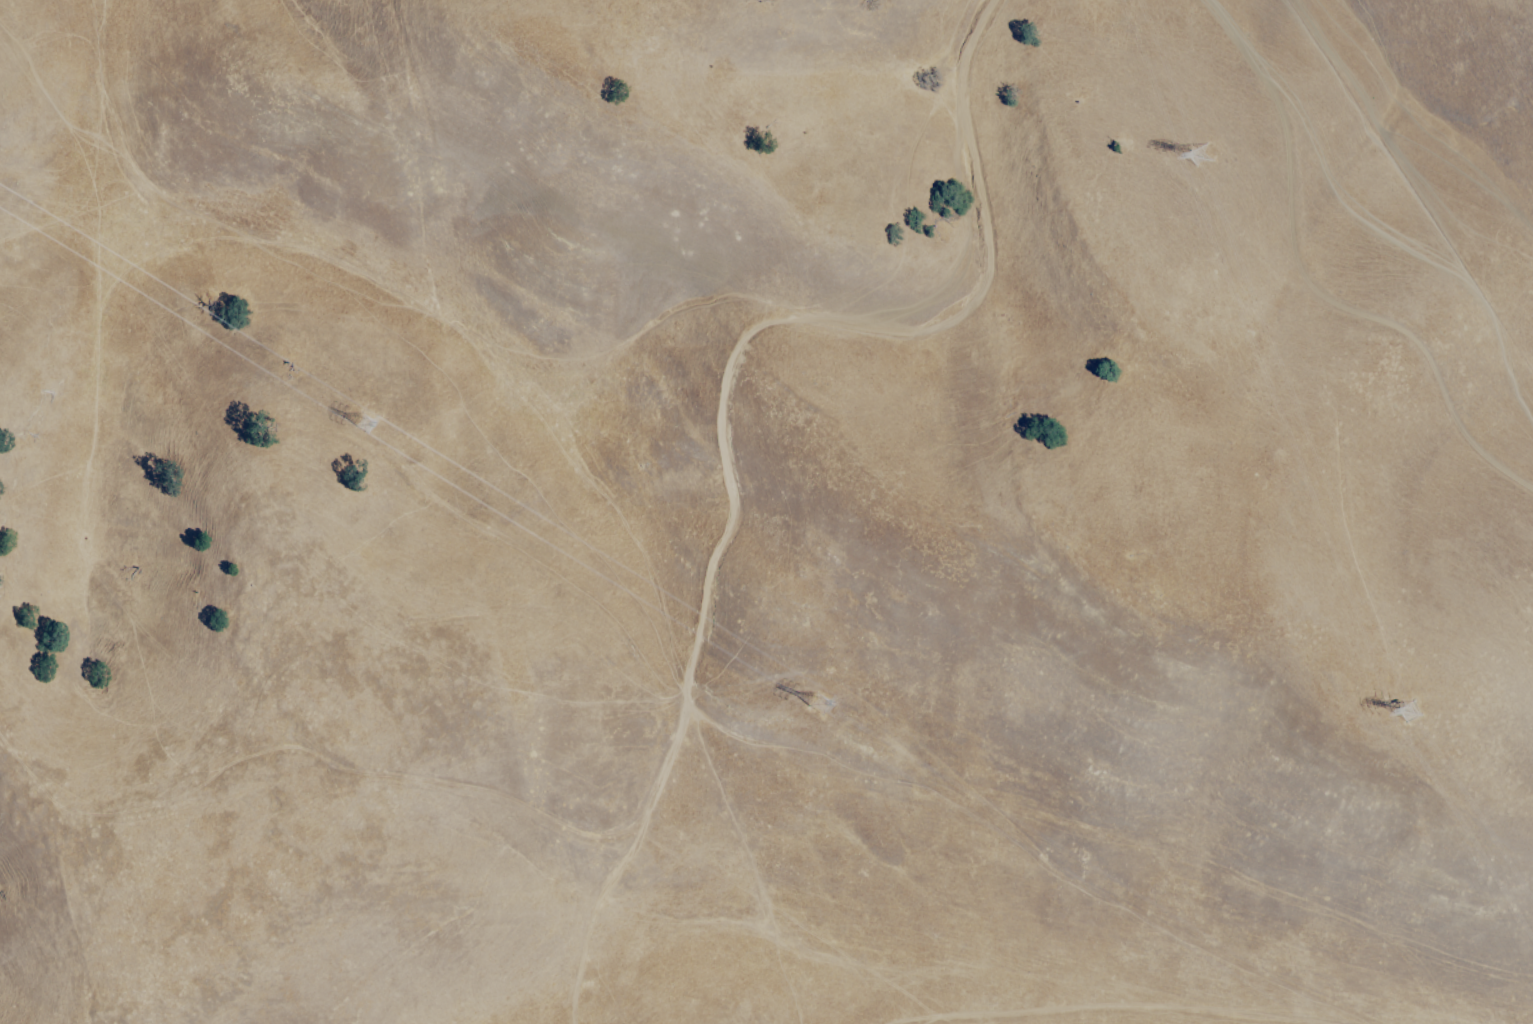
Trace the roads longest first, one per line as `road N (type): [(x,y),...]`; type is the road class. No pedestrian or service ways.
road 1 (track): [(573,1023),(578,940),(631,834),(684,696),(737,506),(721,408)]
road 2 (track): [(1532,488),(1485,456),(1451,414),(1425,343),(1299,278),(1274,100),(1202,0)]
road 3 (track): [(920,1023),(1075,1007),(1371,1023)]

